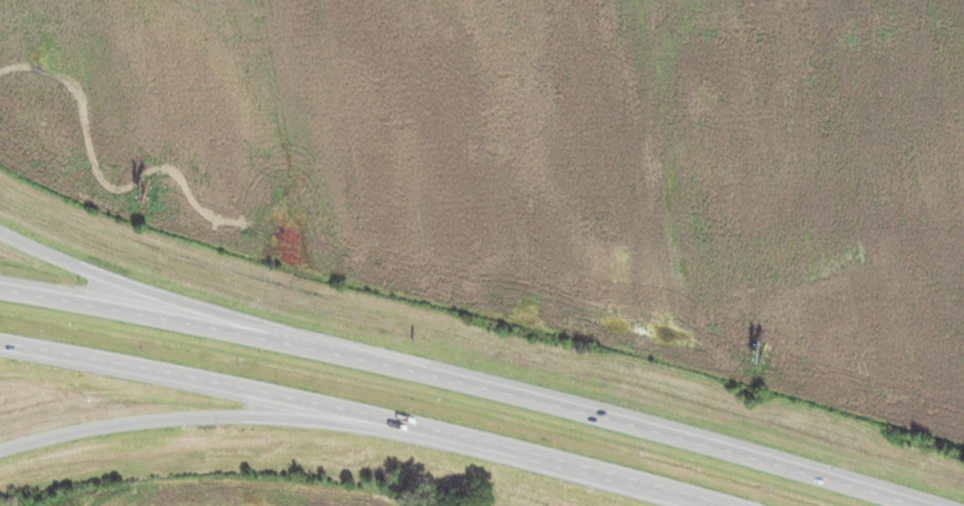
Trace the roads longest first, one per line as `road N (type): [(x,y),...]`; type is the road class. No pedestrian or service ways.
road 1 (motorway): [(909,505),(512,397),(0,292)]
road 2 (motorway): [(0,344),(204,381),(568,469)]
road 3 (motorway): [(0,454),(113,428),(260,420),(354,426),(568,469)]
road 4 (motorway): [(396,370),(113,283),(0,235)]
road 5 (motorway): [(568,469),(711,505)]

